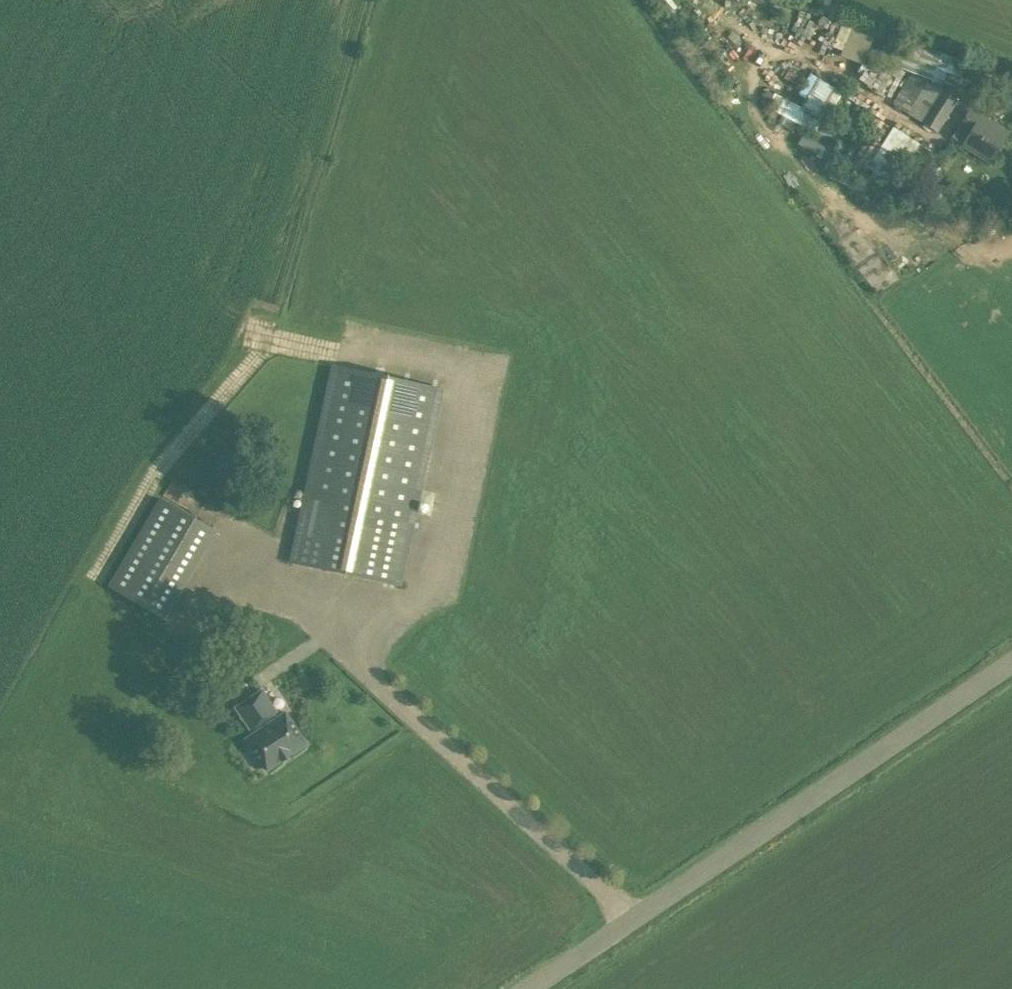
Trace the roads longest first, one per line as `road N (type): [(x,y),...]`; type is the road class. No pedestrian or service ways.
road 1 (tertiary): [(526,988),(1011,663)]
road 2 (track): [(645,910),(310,603)]

